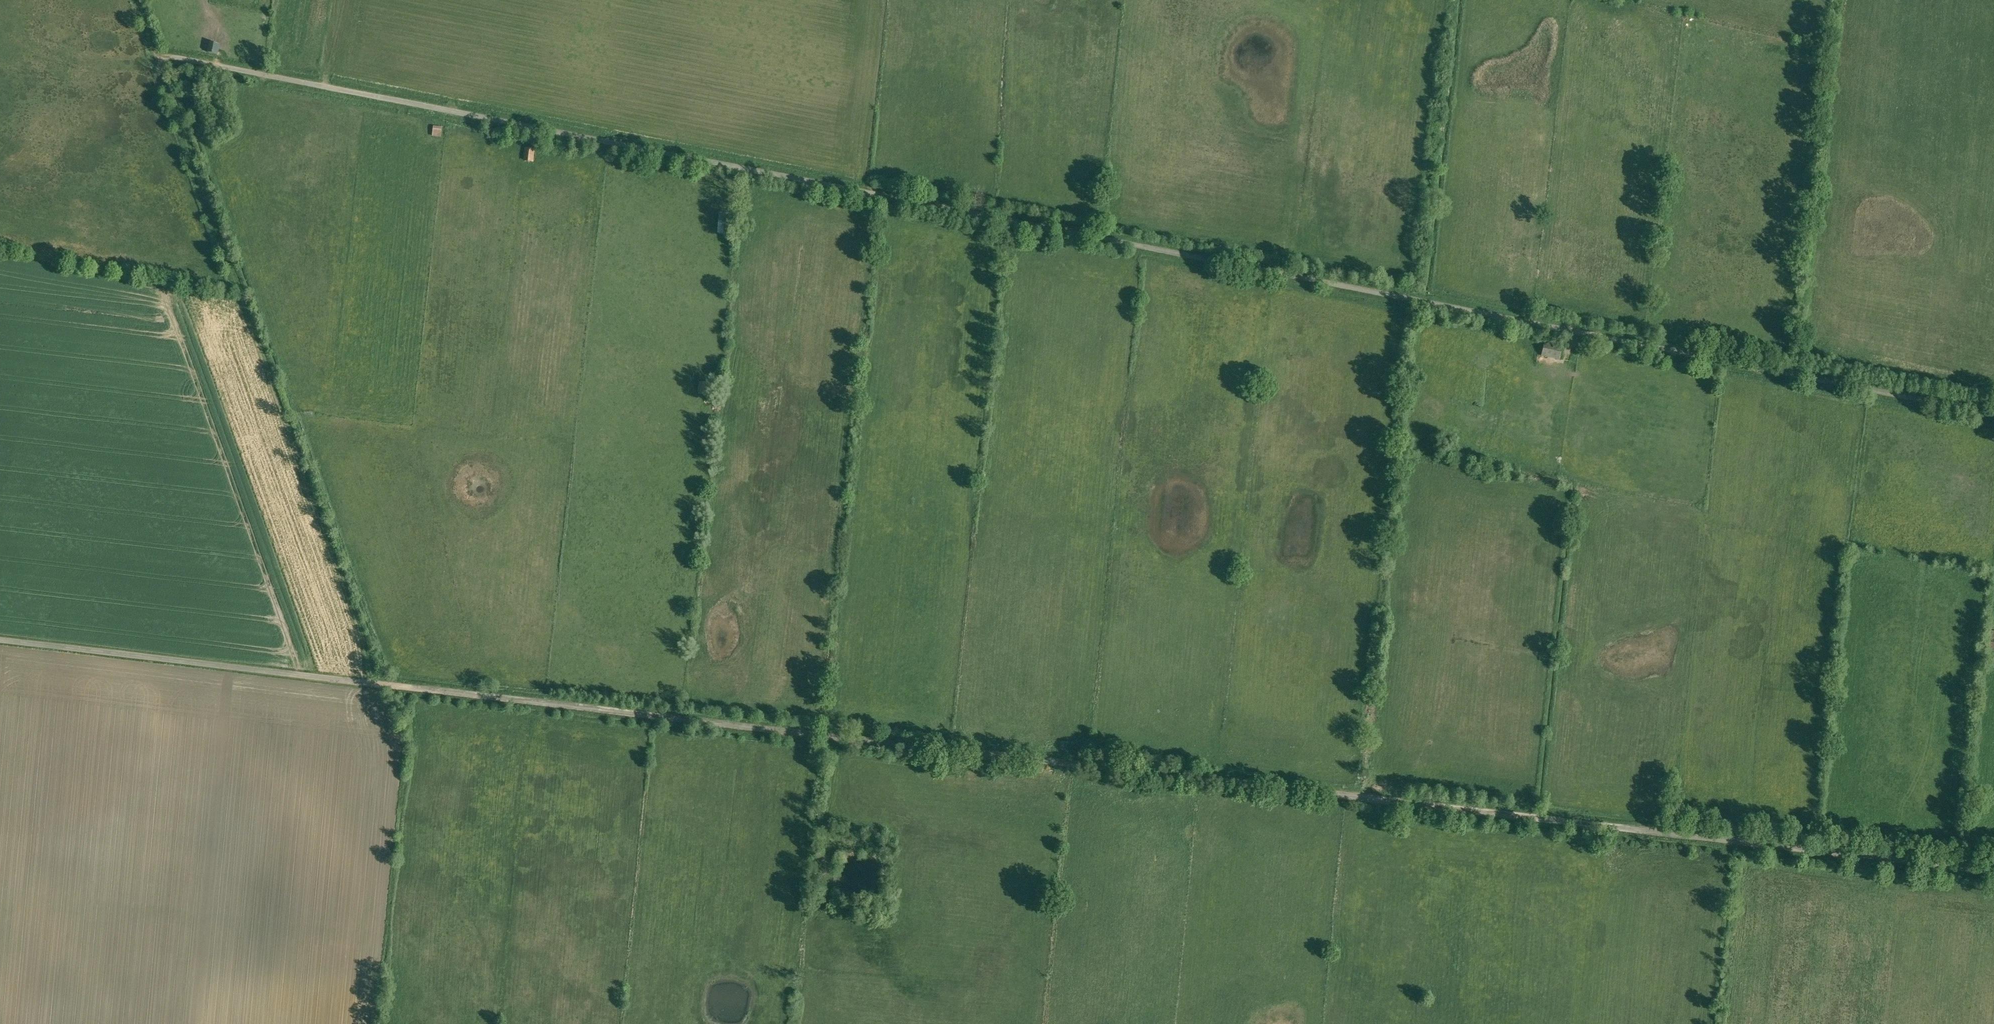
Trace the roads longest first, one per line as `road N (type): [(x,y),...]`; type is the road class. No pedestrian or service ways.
road 1 (track): [(1993,874),(1382,792),(1093,770),(811,728),(0,633)]
road 2 (track): [(1993,414),(174,58)]

